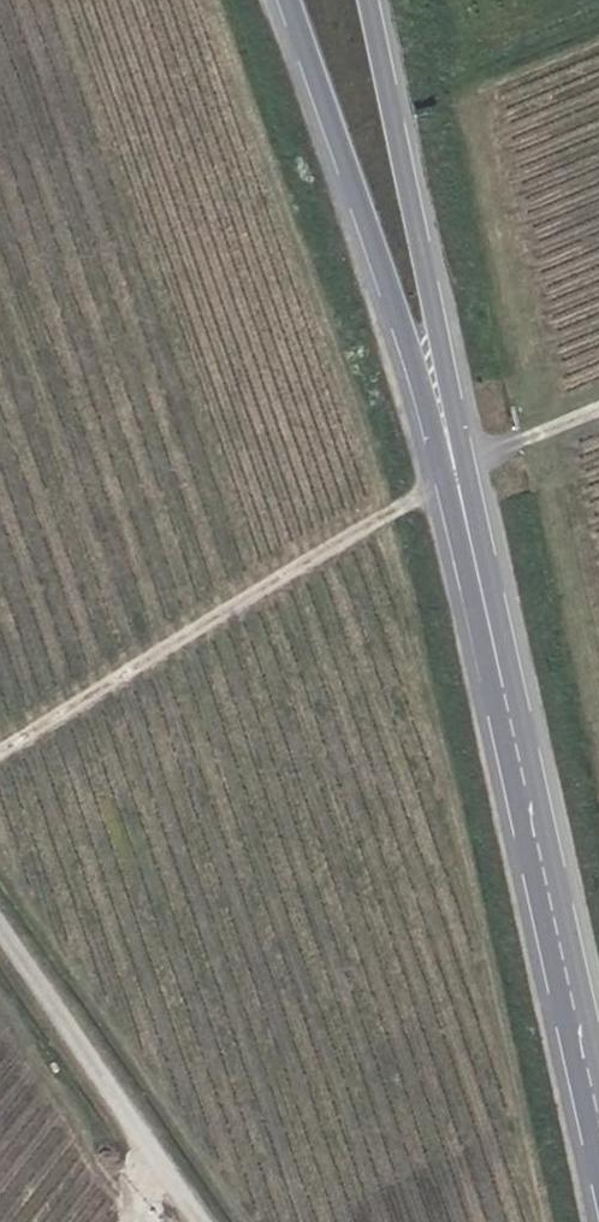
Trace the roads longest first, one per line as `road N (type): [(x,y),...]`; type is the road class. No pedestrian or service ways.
road 1 (tertiary): [(598,1124),(451,447)]
road 2 (tertiary): [(291,0),(451,447)]
road 3 (tertiary): [(451,447),(365,0)]
road 4 (unclassified): [(190,1221),(0,955)]

